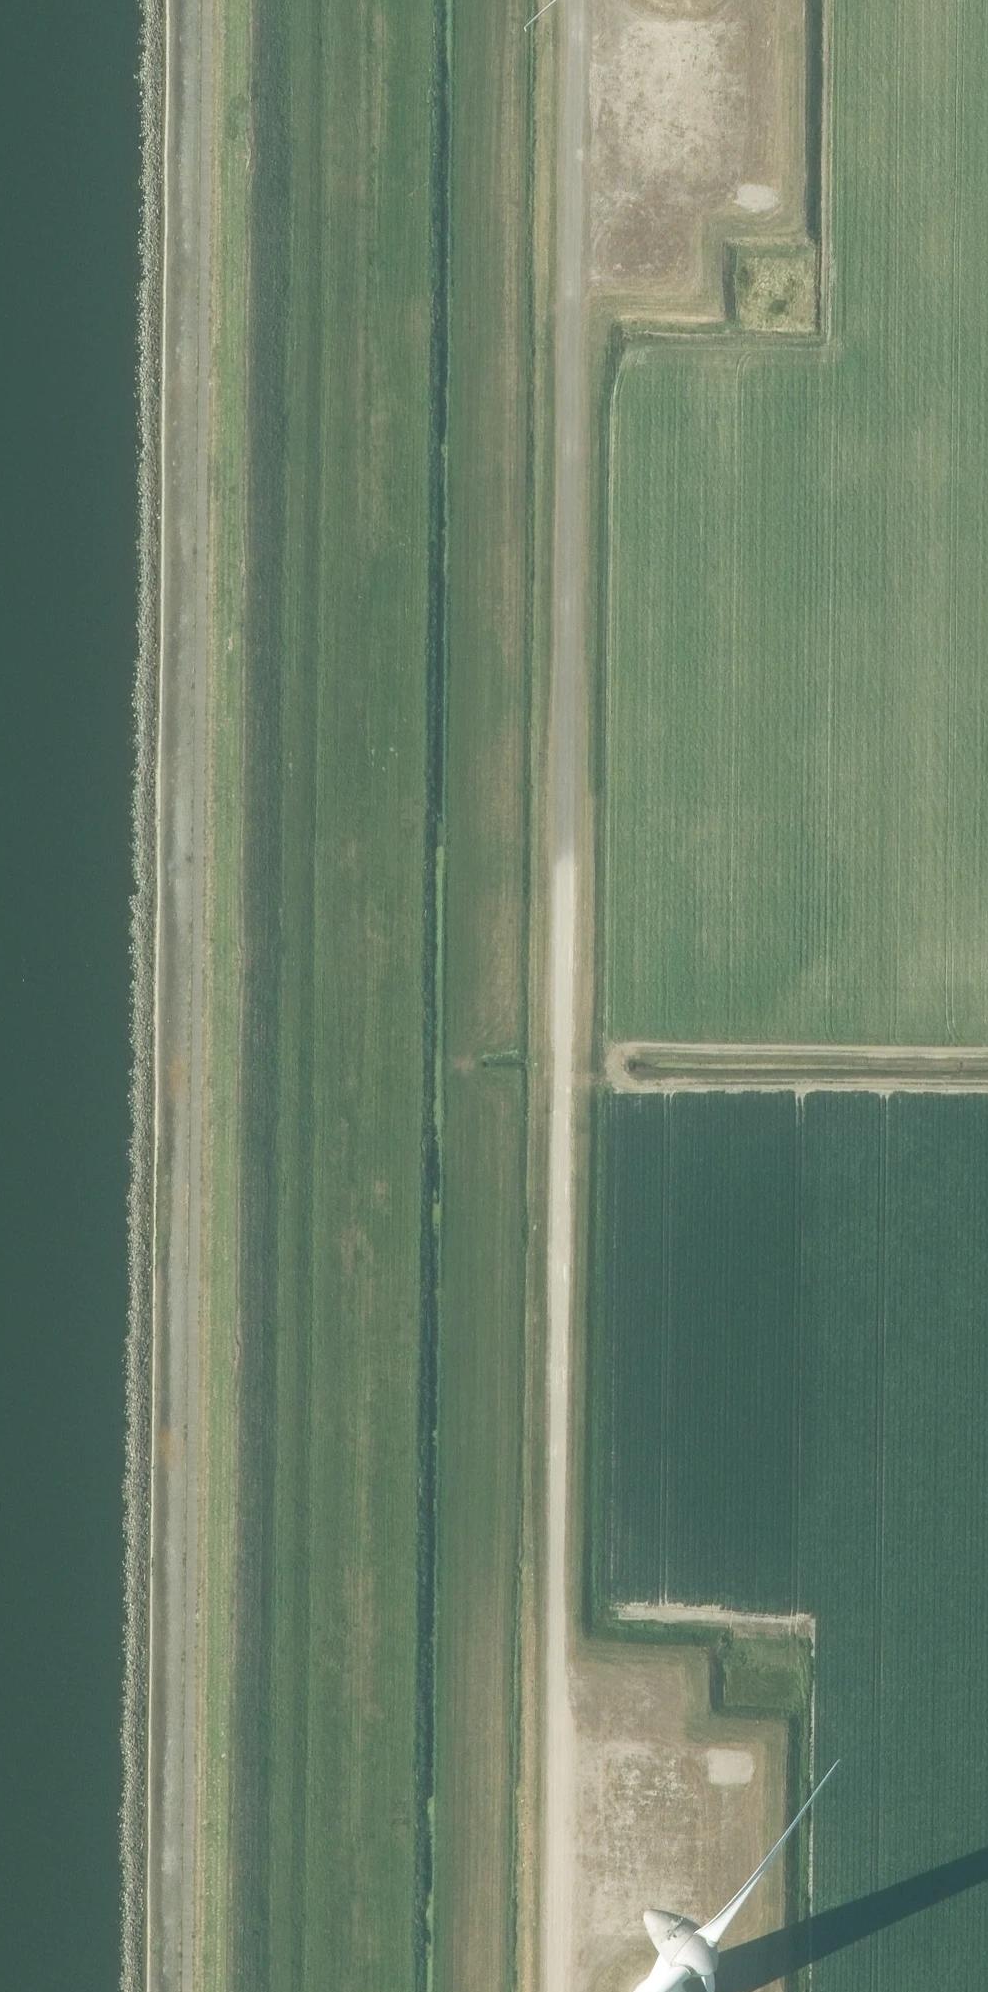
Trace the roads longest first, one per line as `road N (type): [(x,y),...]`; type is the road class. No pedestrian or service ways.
road 1 (unclassified): [(186,1991),(206,0)]

